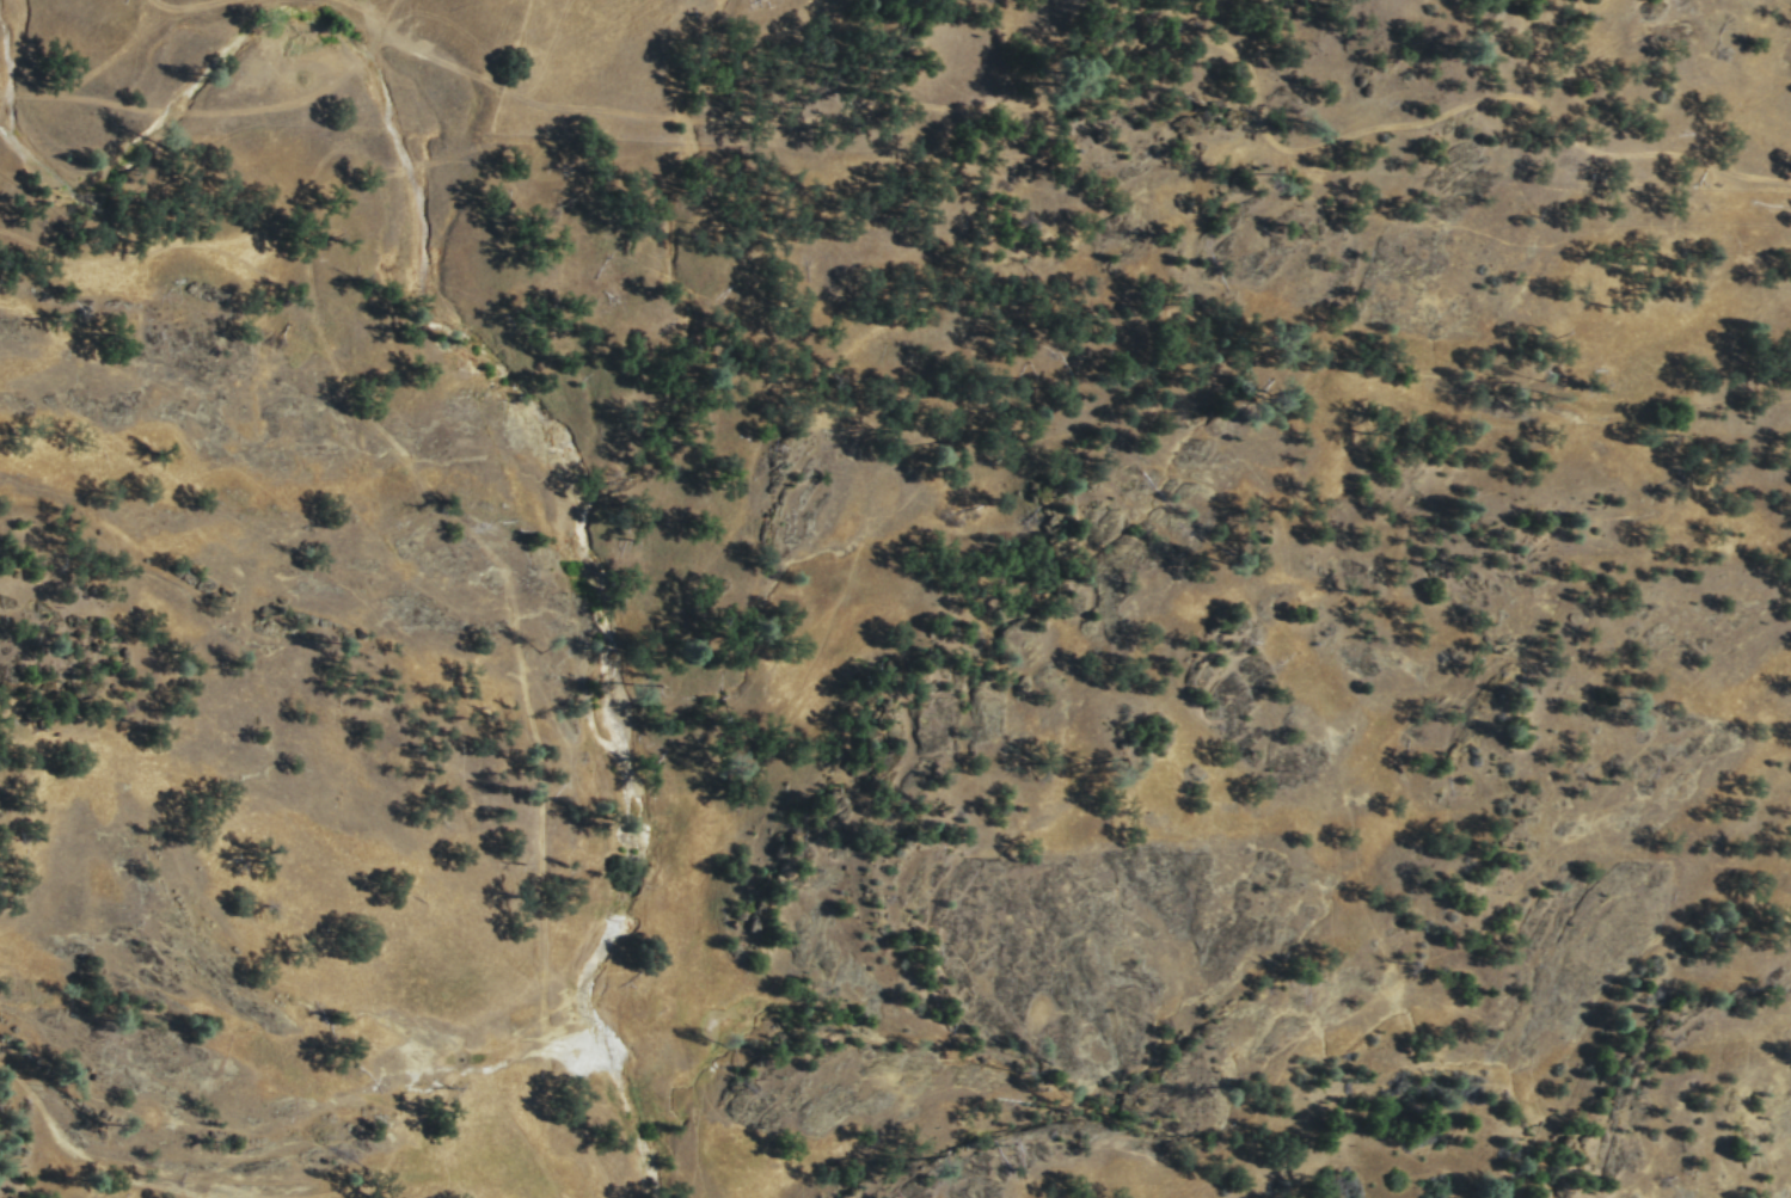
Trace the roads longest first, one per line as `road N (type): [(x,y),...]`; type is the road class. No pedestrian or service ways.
road 1 (track): [(384,27),(532,102),(676,118),(808,117),(916,103),(1037,105),(1104,75),(1139,44),(1206,38),(1247,57),(1263,122),(1282,148),(1416,124),(1505,93),(1547,110),(1583,147),(1611,154)]
road 2 (track): [(609,1197),(541,1052),(539,773),(499,570),(361,410),(318,330),(270,277),(197,241),(85,260),(0,228)]
road 3 (track): [(0,91),(194,111),(290,104),(356,64),(384,27)]
road 4 (track): [(50,94),(153,16),(210,0)]
road 5 (track): [(1611,154),(1677,150),(1731,172),(1790,180)]

